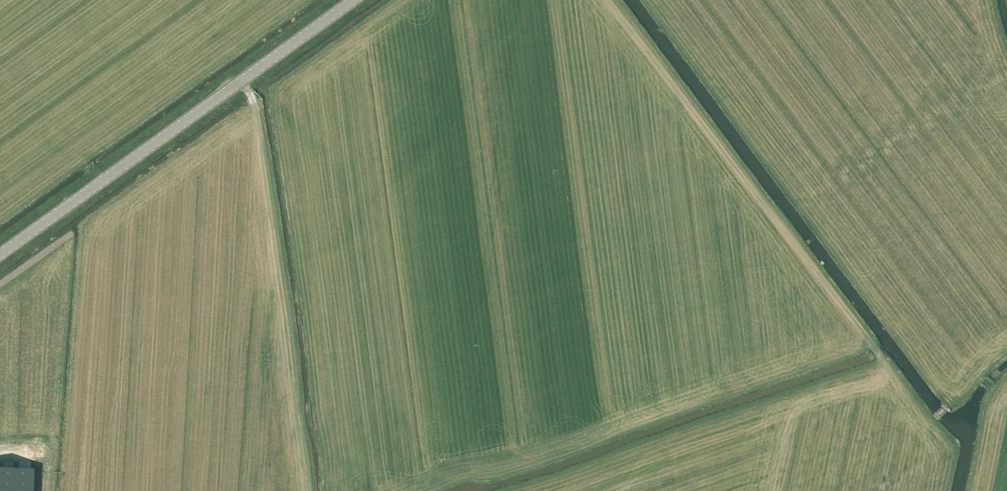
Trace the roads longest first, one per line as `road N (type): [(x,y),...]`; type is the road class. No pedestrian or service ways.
road 1 (track): [(615,0),(935,420),(947,407)]
road 2 (secondary): [(0,256),(354,0)]

